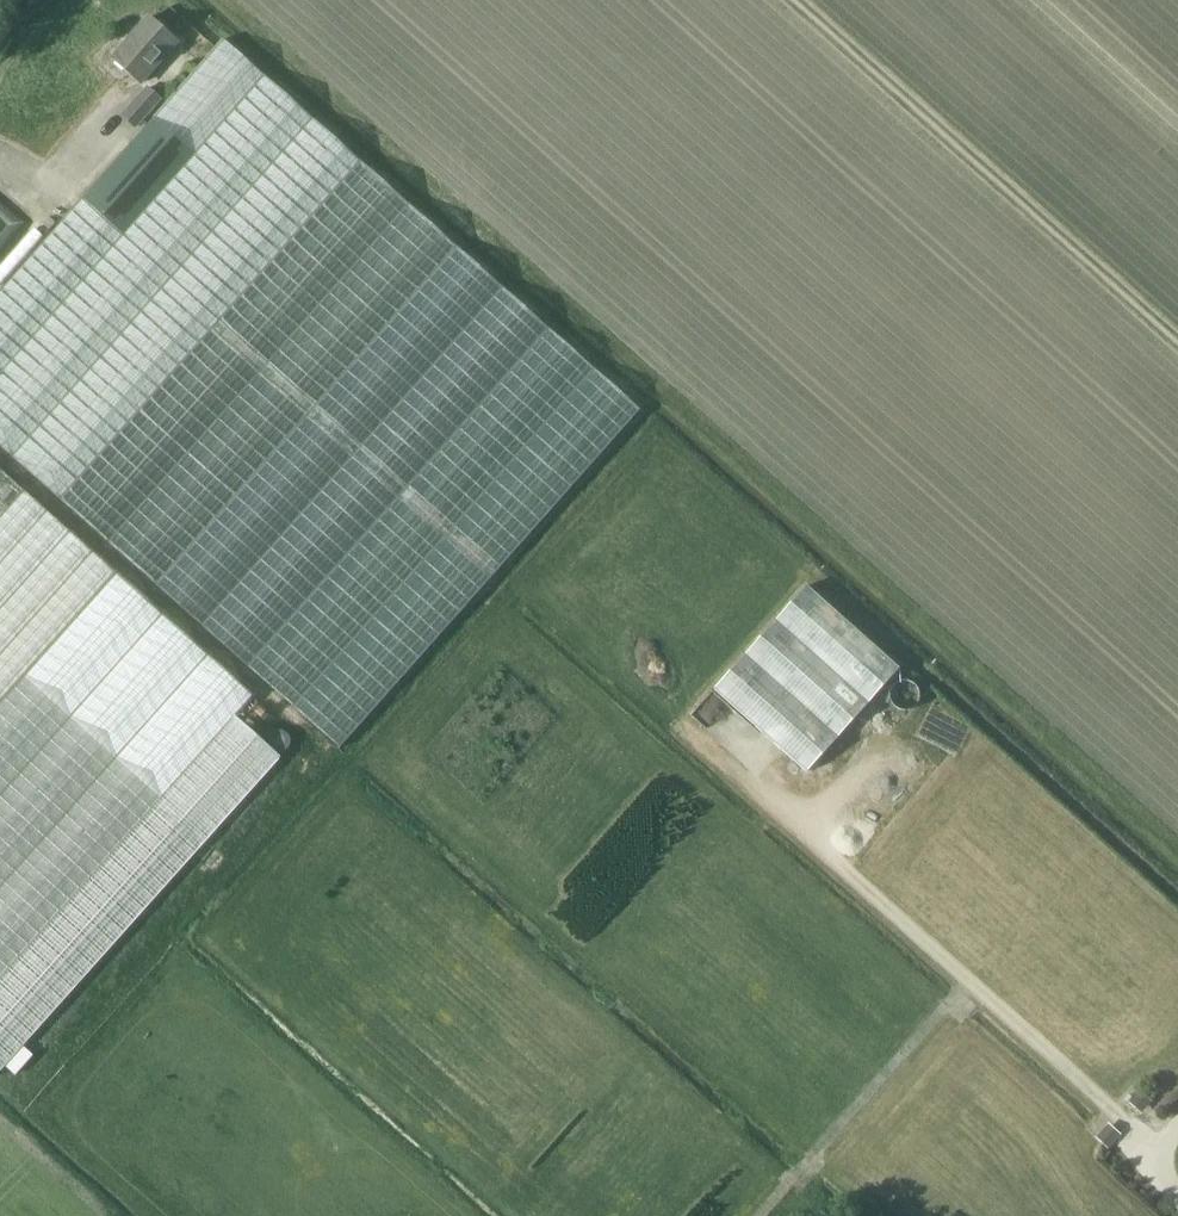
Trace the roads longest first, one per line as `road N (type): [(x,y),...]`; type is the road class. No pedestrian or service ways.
road 1 (track): [(1177,336),(802,0)]

